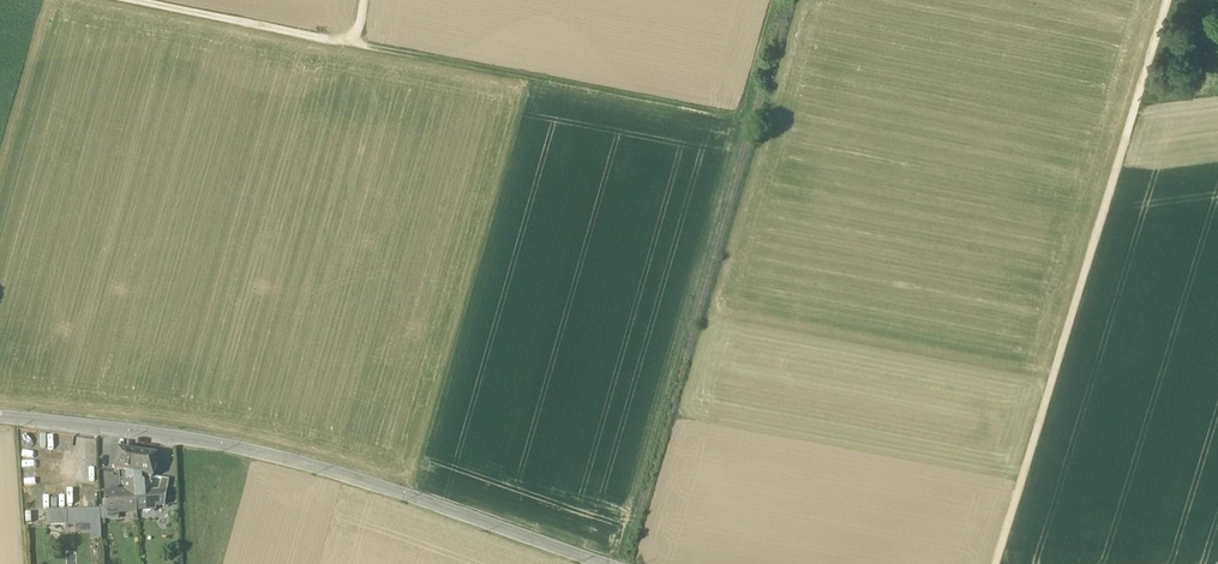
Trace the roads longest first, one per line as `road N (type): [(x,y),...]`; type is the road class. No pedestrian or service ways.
road 1 (tertiary): [(0,416),(214,443),(318,467),(602,563)]
road 2 (track): [(995,563),(1170,0)]
road 3 (track): [(777,0),(743,117),(340,42)]
road 4 (track): [(340,42),(122,0)]

